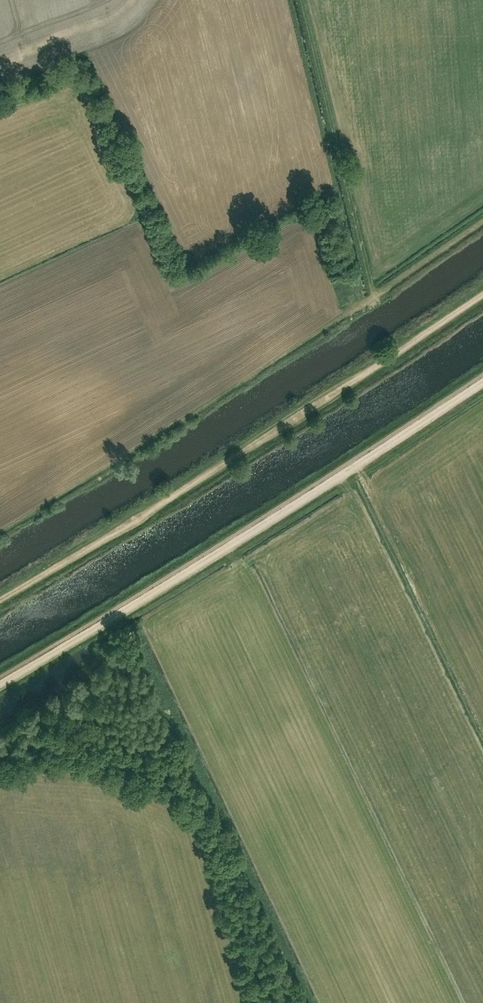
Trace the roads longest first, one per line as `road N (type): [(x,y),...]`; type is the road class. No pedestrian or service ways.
road 1 (track): [(0,599),(219,470),(482,294)]
road 2 (track): [(0,684),(482,383)]

